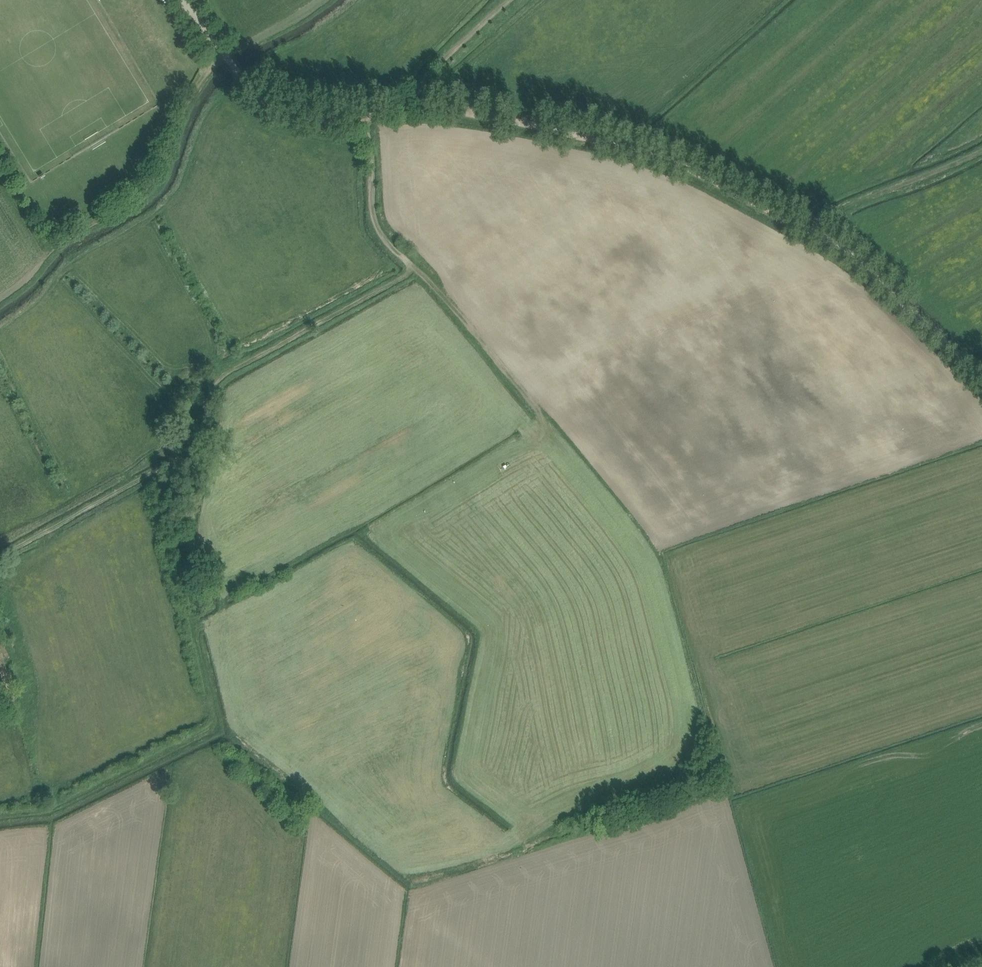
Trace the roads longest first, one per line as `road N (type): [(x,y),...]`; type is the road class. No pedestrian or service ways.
road 1 (track): [(368,116),(369,214),(414,269),(216,380),(181,456),(0,556)]
road 2 (track): [(981,378),(830,238),(733,185),(629,147),(412,107)]
road 3 (track): [(226,55),(200,80),(150,186),(50,250),(0,298)]
road 4 (track): [(368,116),(277,110),(246,85),(186,0)]
road 5 (track): [(414,269),(534,414)]

